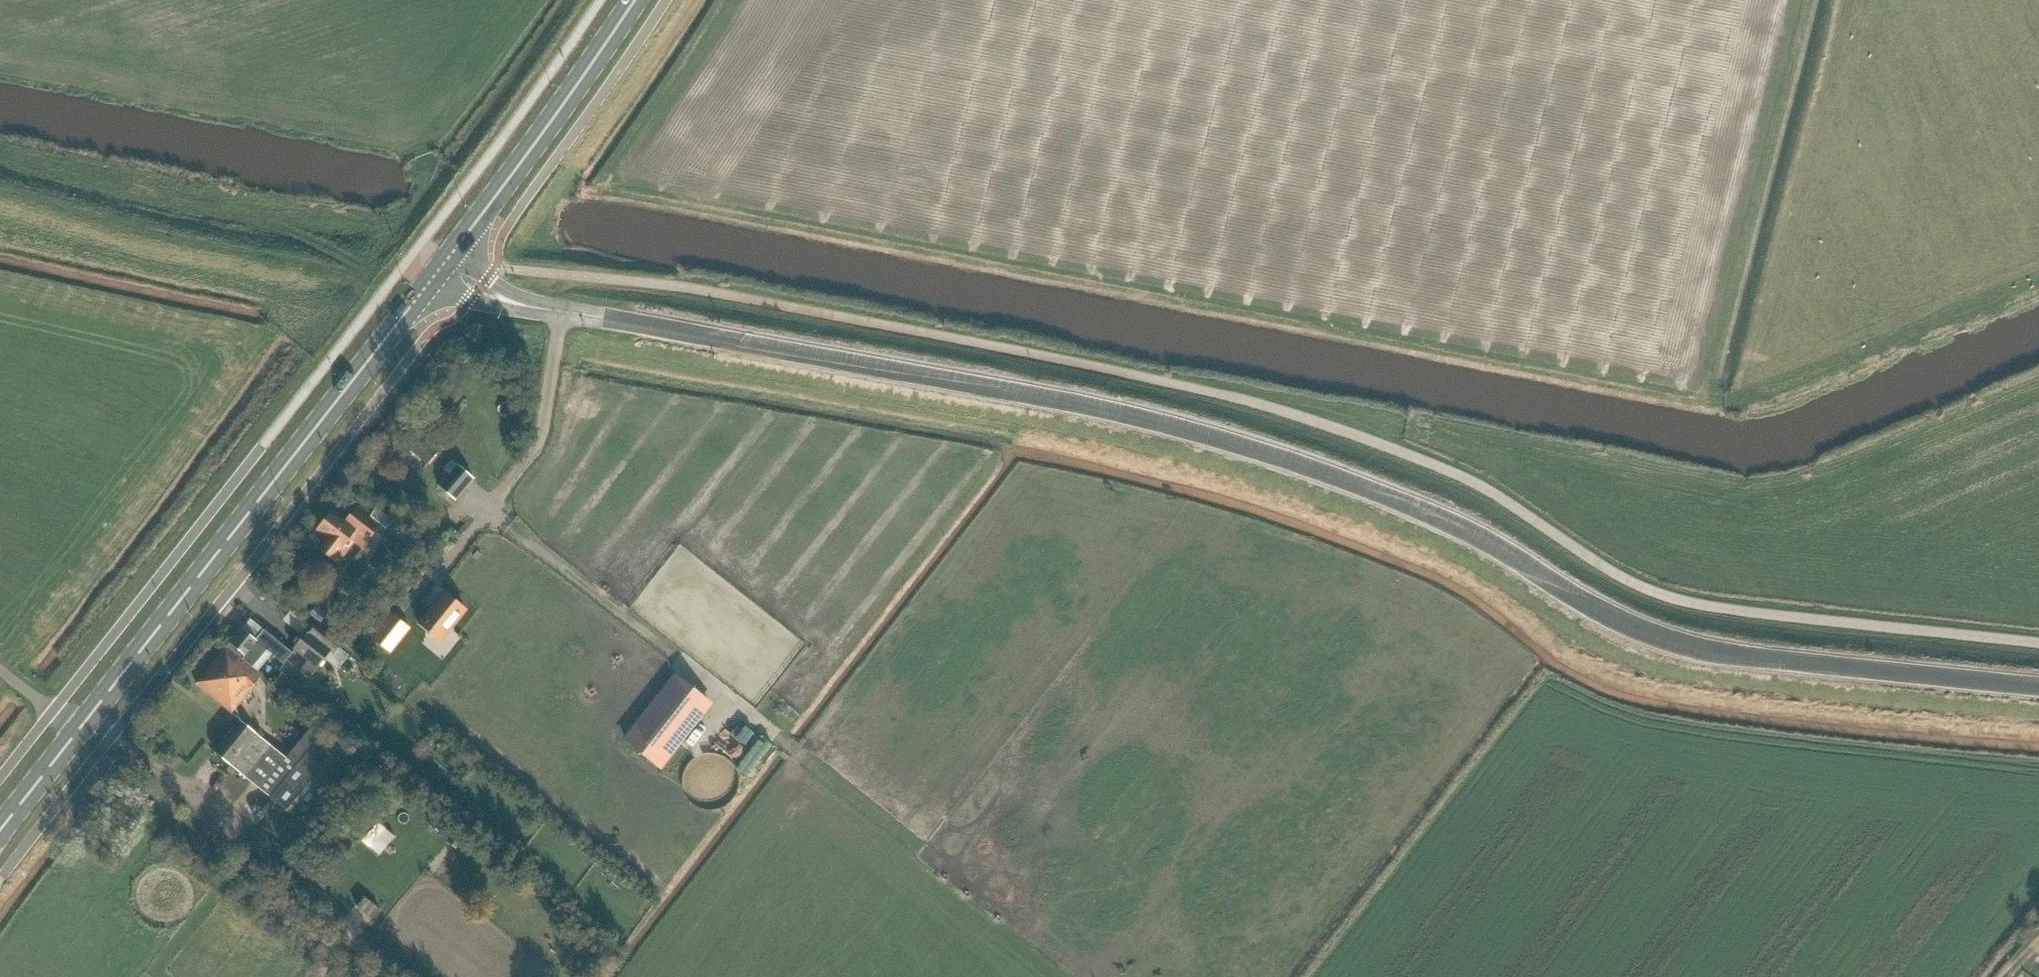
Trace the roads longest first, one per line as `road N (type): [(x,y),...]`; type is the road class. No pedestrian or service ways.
road 1 (tertiary): [(561,312),(1086,405),(1211,436),(1435,515),(1608,621),(1671,646),(2038,687)]
road 2 (secondary): [(0,837),(433,277)]
road 3 (secondary): [(450,256),(638,0)]
road 4 (tertiary): [(433,277),(492,307),(561,312)]
road 5 (tertiary): [(561,312),(450,256)]

